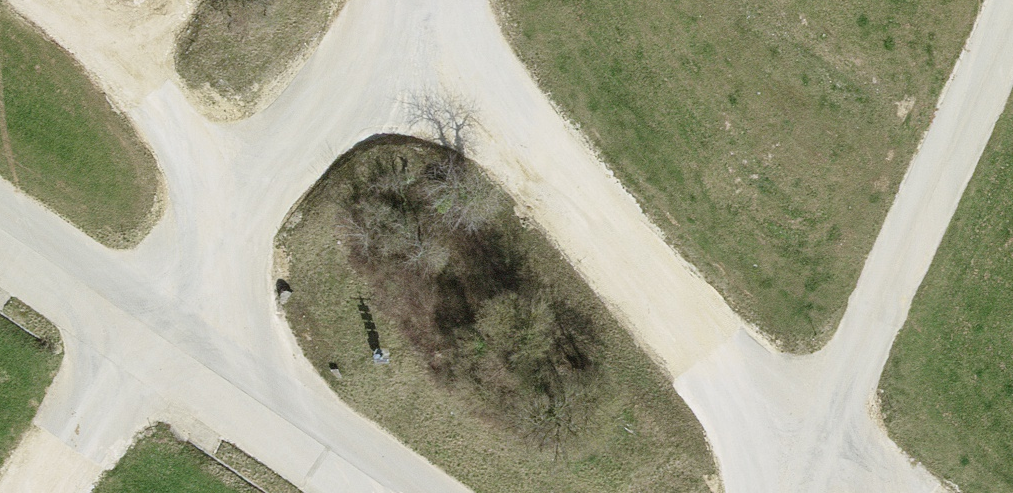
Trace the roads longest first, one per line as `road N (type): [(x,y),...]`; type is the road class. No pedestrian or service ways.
road 1 (track): [(39,492),(139,332),(394,34),(553,174),(801,458),(908,492)]
road 2 (track): [(1012,5),(791,492)]
road 3 (track): [(49,0),(97,39),(177,135),(226,230)]

